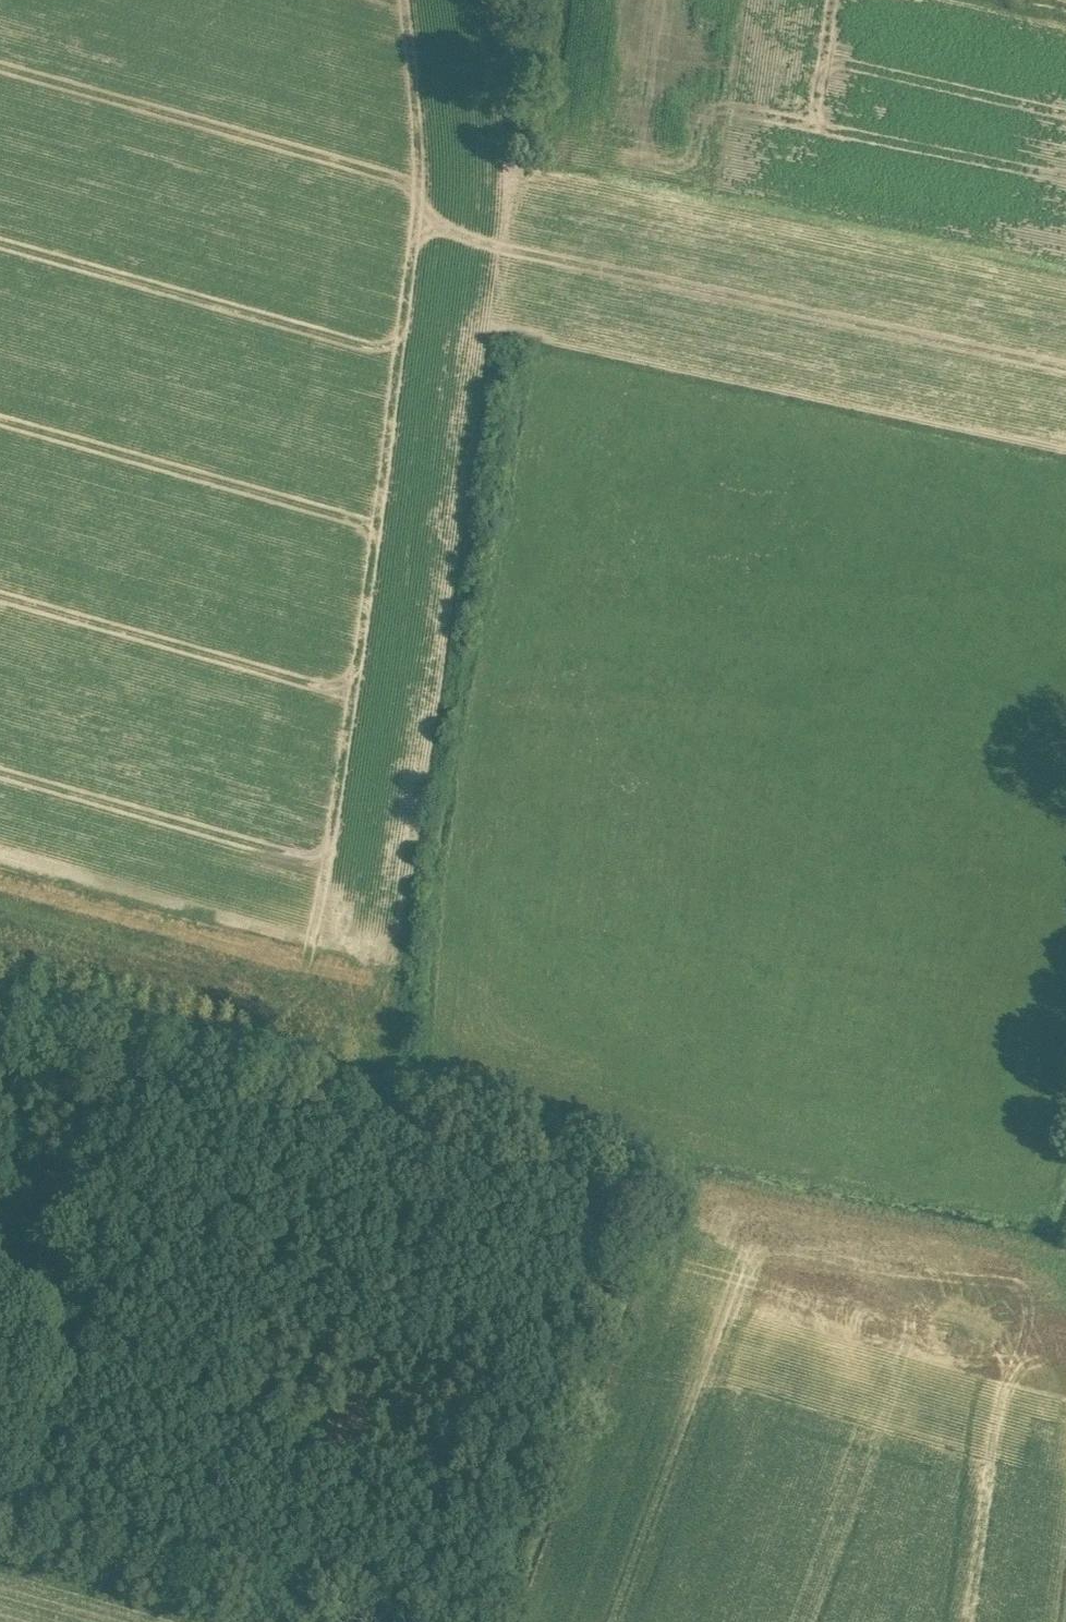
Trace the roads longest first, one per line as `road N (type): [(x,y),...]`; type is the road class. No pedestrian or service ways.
road 1 (track): [(189,1621),(19,1574),(64,1301),(44,1267),(0,1256)]

